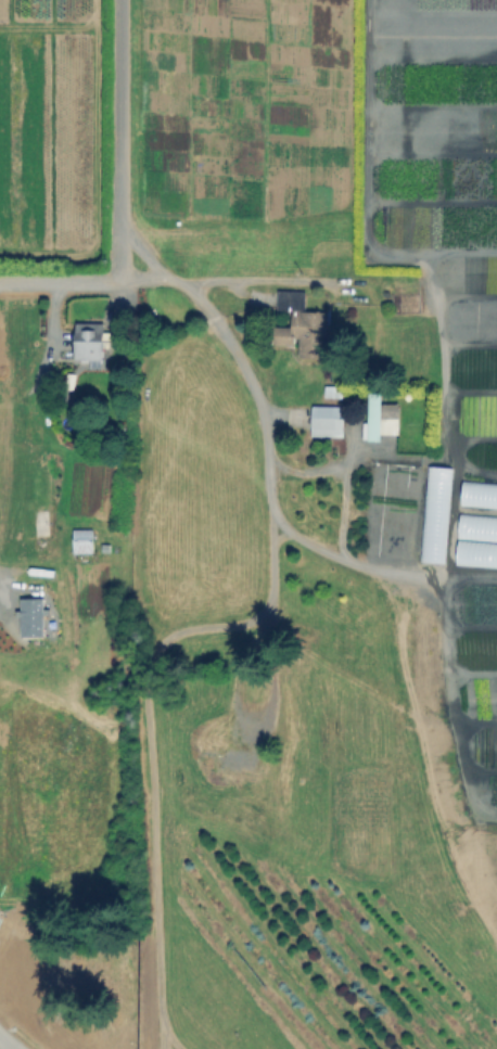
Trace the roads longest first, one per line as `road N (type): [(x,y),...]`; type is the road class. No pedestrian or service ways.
road 1 (residential): [(123,277),(120,0)]
road 2 (residential): [(0,280),(123,277)]

